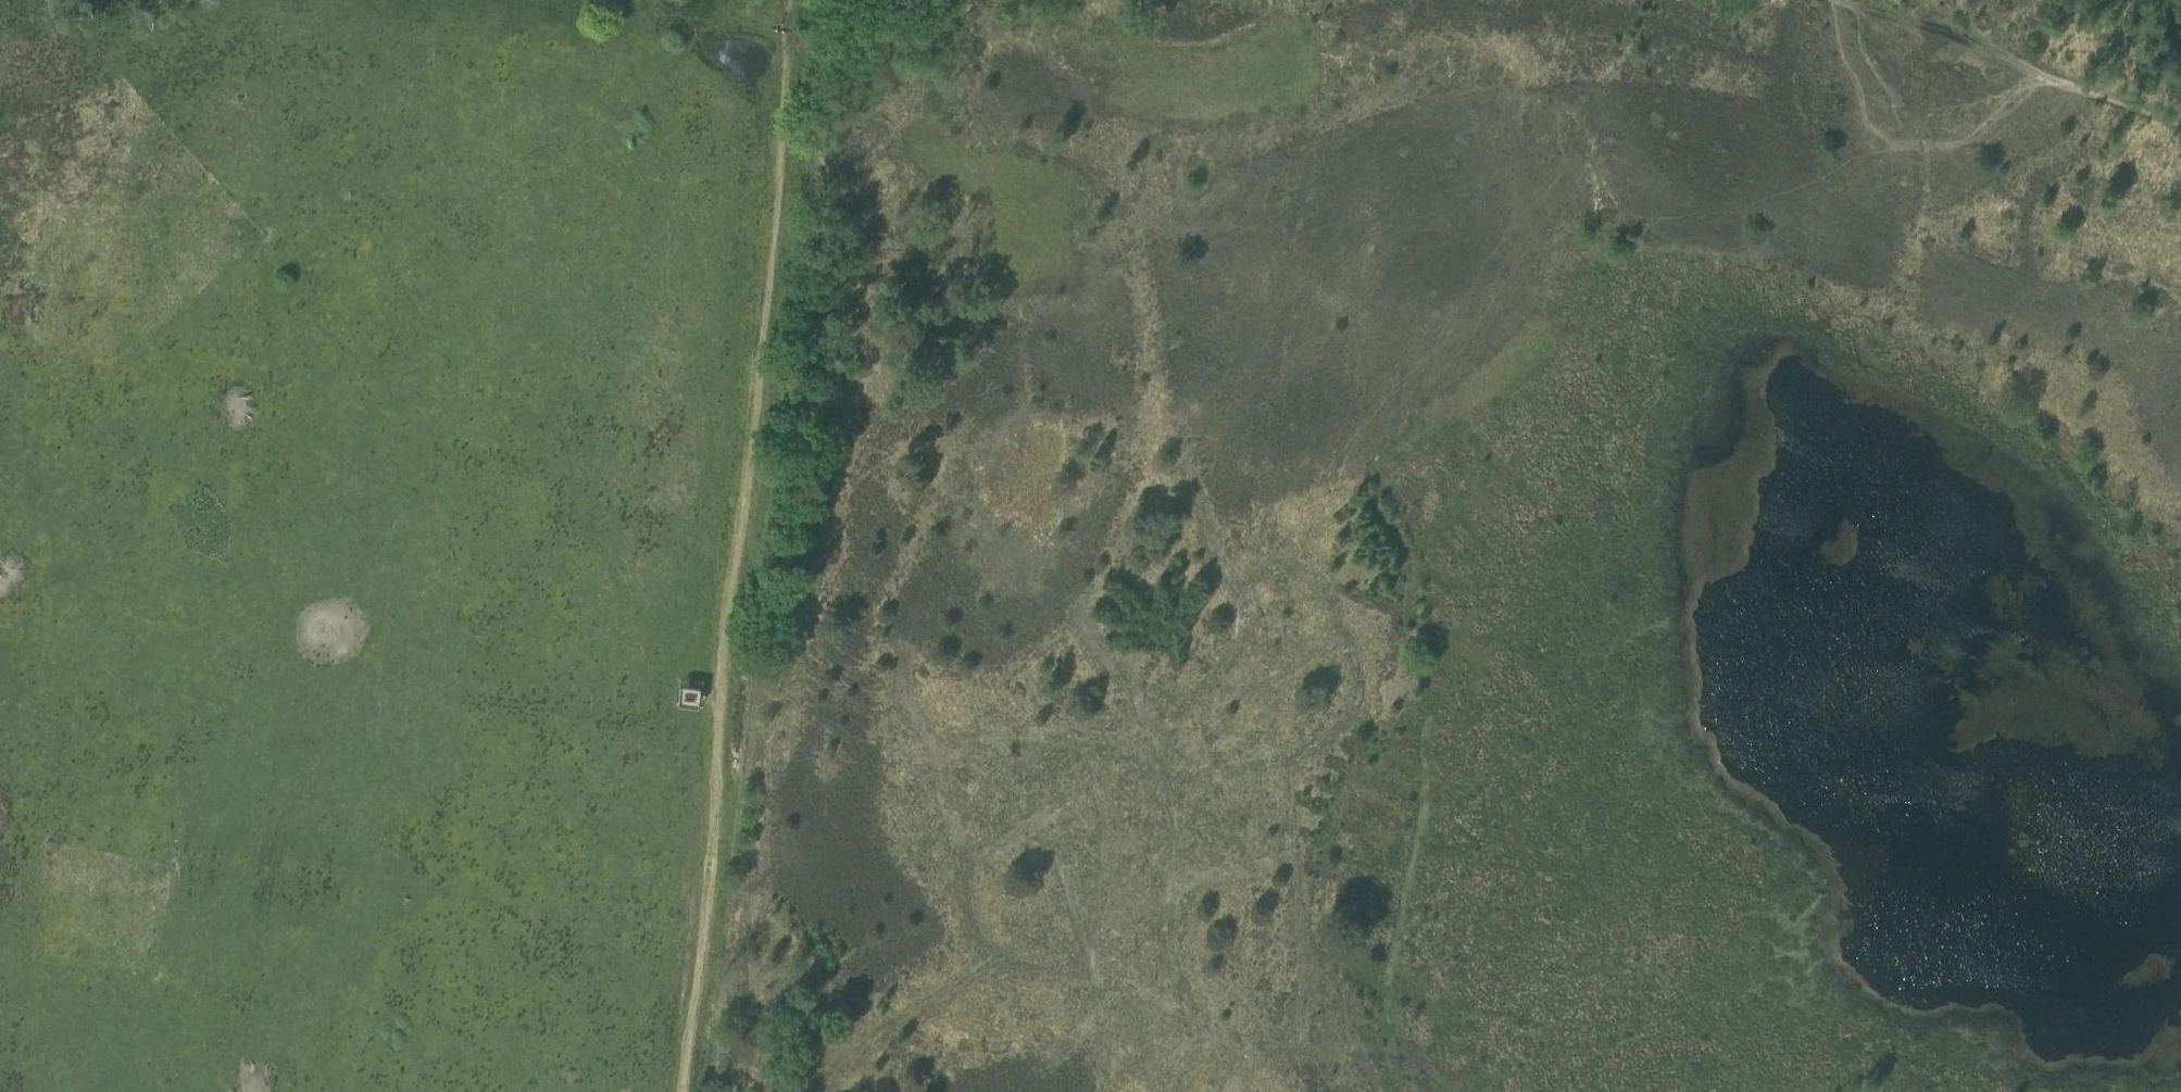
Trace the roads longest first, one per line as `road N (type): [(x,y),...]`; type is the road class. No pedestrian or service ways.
road 1 (track): [(678,1091),(791,0)]
road 2 (track): [(2180,120),(1951,24),(1857,0)]

